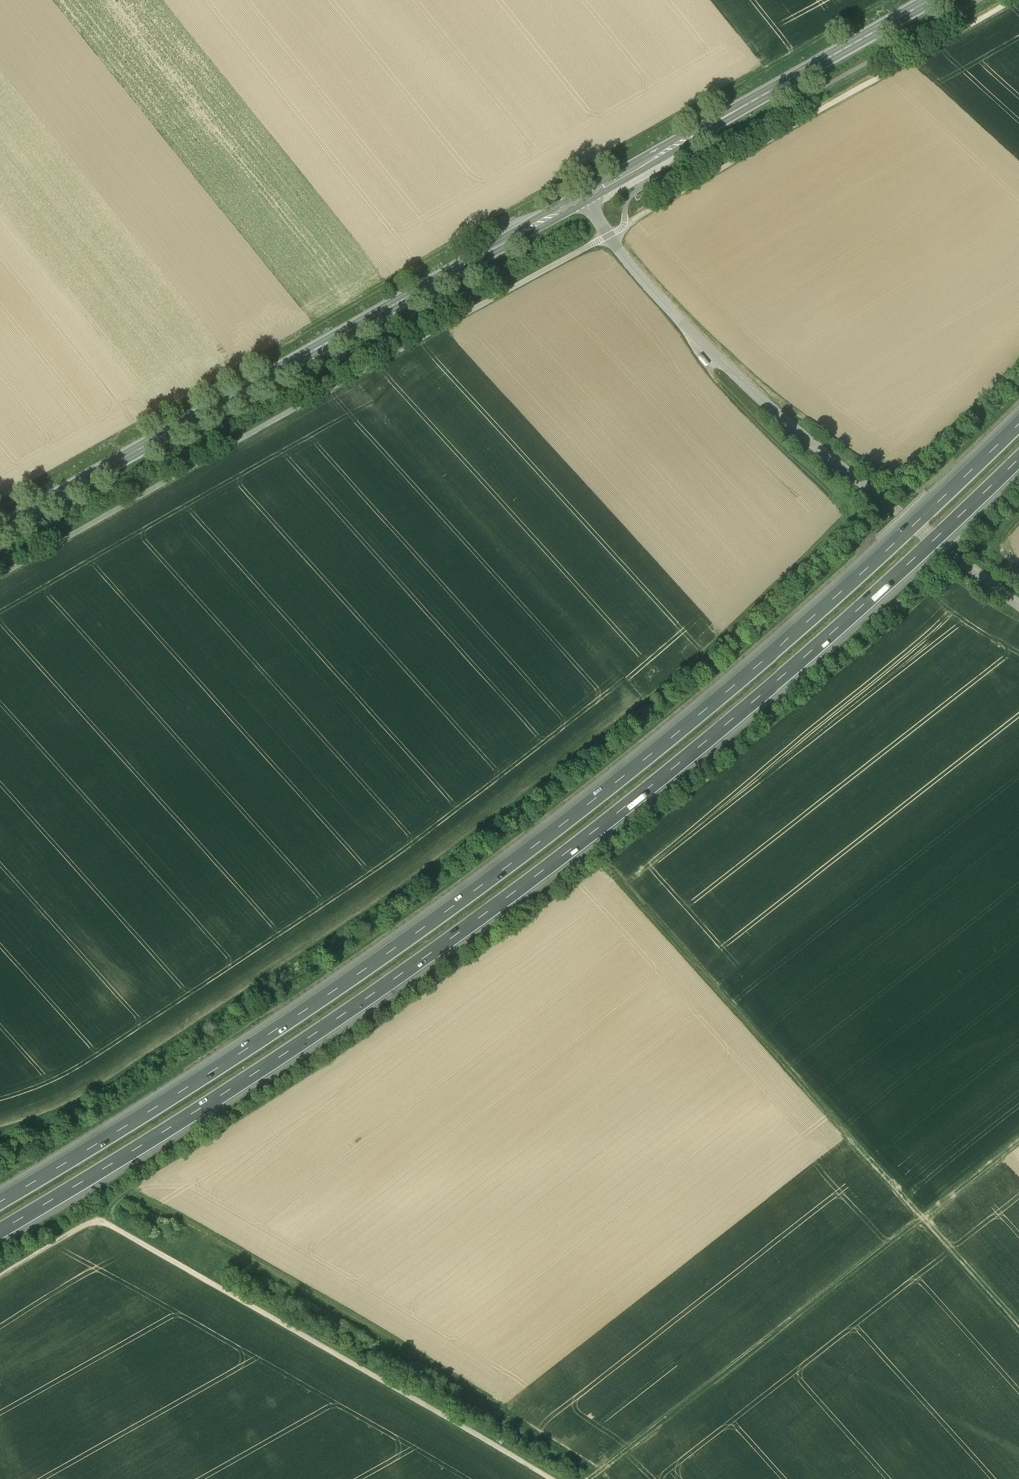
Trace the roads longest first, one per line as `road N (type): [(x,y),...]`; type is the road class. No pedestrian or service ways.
road 1 (track): [(0,1133),(46,1129),(410,886),(686,673),(854,518),(715,381),(703,365),(709,350)]
road 2 (motorway): [(1018,416),(755,665),(470,893),(225,1059),(0,1197)]
road 3 (motorway): [(0,1232),(235,1090),(486,916),(779,679),(1018,456)]
road 4 (track): [(0,503),(889,0)]
road 5 (secondary): [(583,196),(0,529)]
road 6 (track): [(548,1478),(120,1227),(0,1285)]
road 7 (unclassified): [(1018,607),(738,380),(642,281),(583,196)]
road 8 (track): [(1018,1143),(591,1478)]
road 9 (track): [(921,1220),(607,867)]
road 10 (track): [(623,227),(1017,0)]
road 11 (secondary): [(931,0),(583,196)]
road 12 (track): [(924,1218),(1018,1326)]

